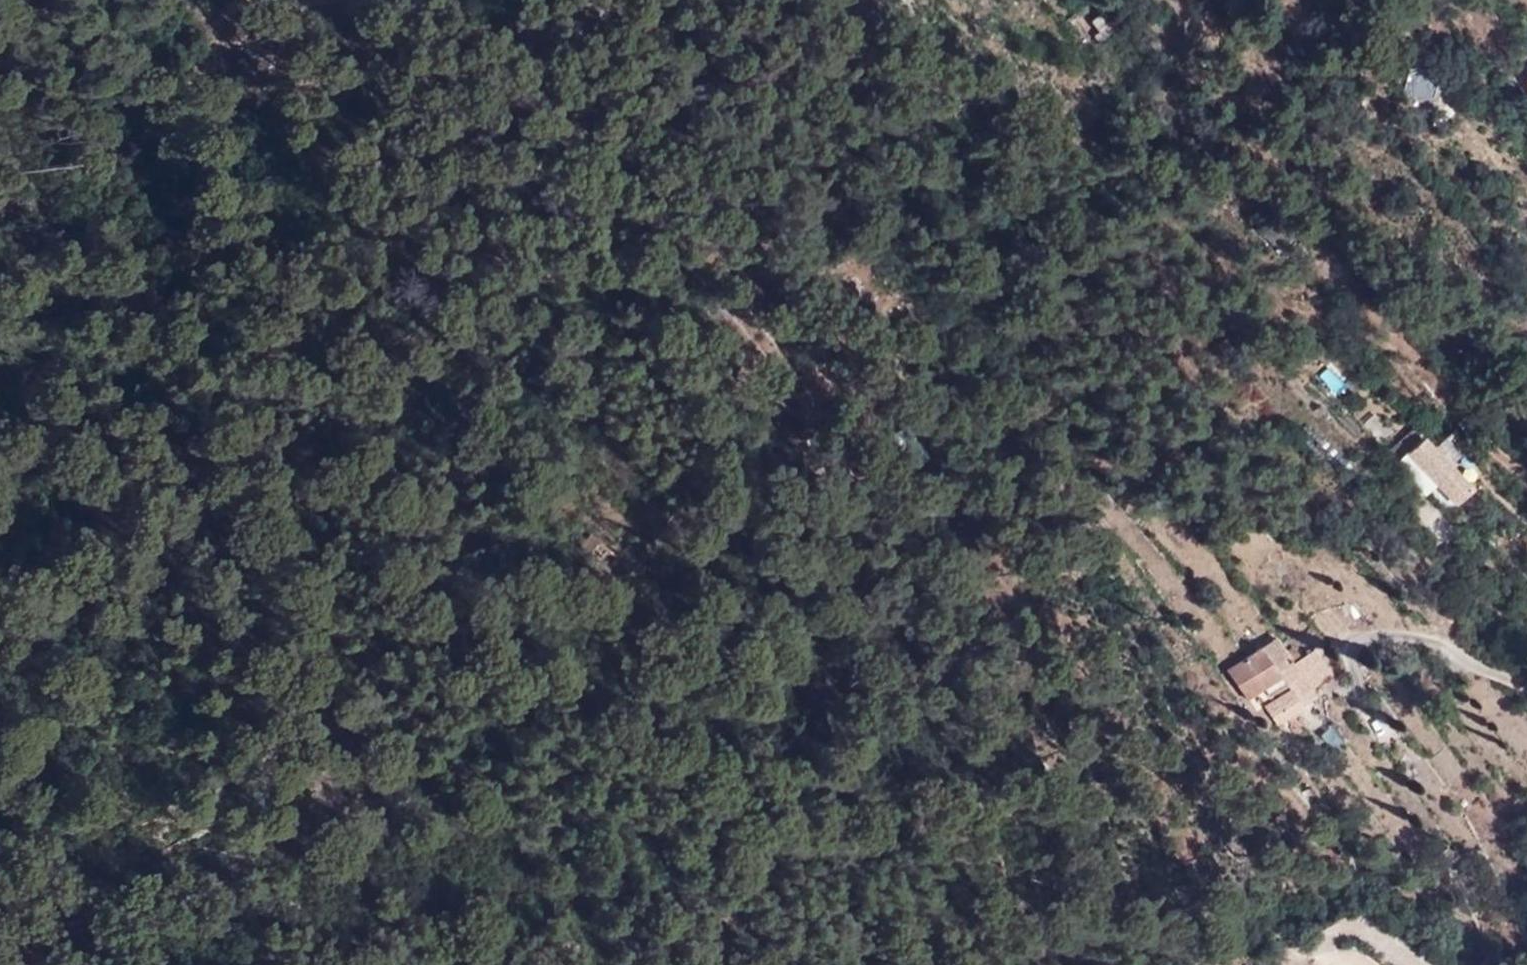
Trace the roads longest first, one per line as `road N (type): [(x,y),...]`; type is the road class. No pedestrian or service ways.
road 1 (track): [(173,287),(494,203),(570,203),(703,232),(805,263),(880,354),(999,524),(1022,518),(1013,465),(1027,459),(1357,555),(1392,543),(1526,666)]

